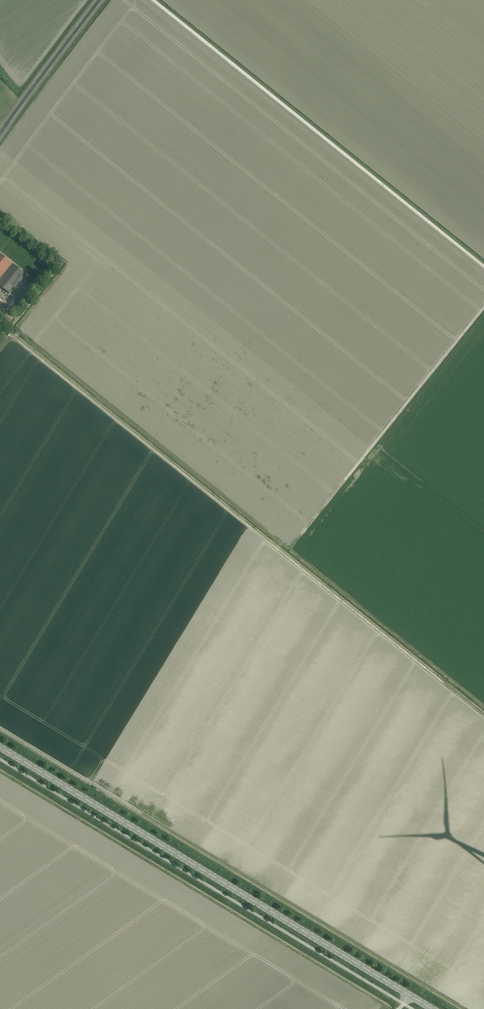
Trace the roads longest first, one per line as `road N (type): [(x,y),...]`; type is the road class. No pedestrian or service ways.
road 1 (secondary): [(0,748),(432,1008)]
road 2 (unclassified): [(0,131),(99,0)]

